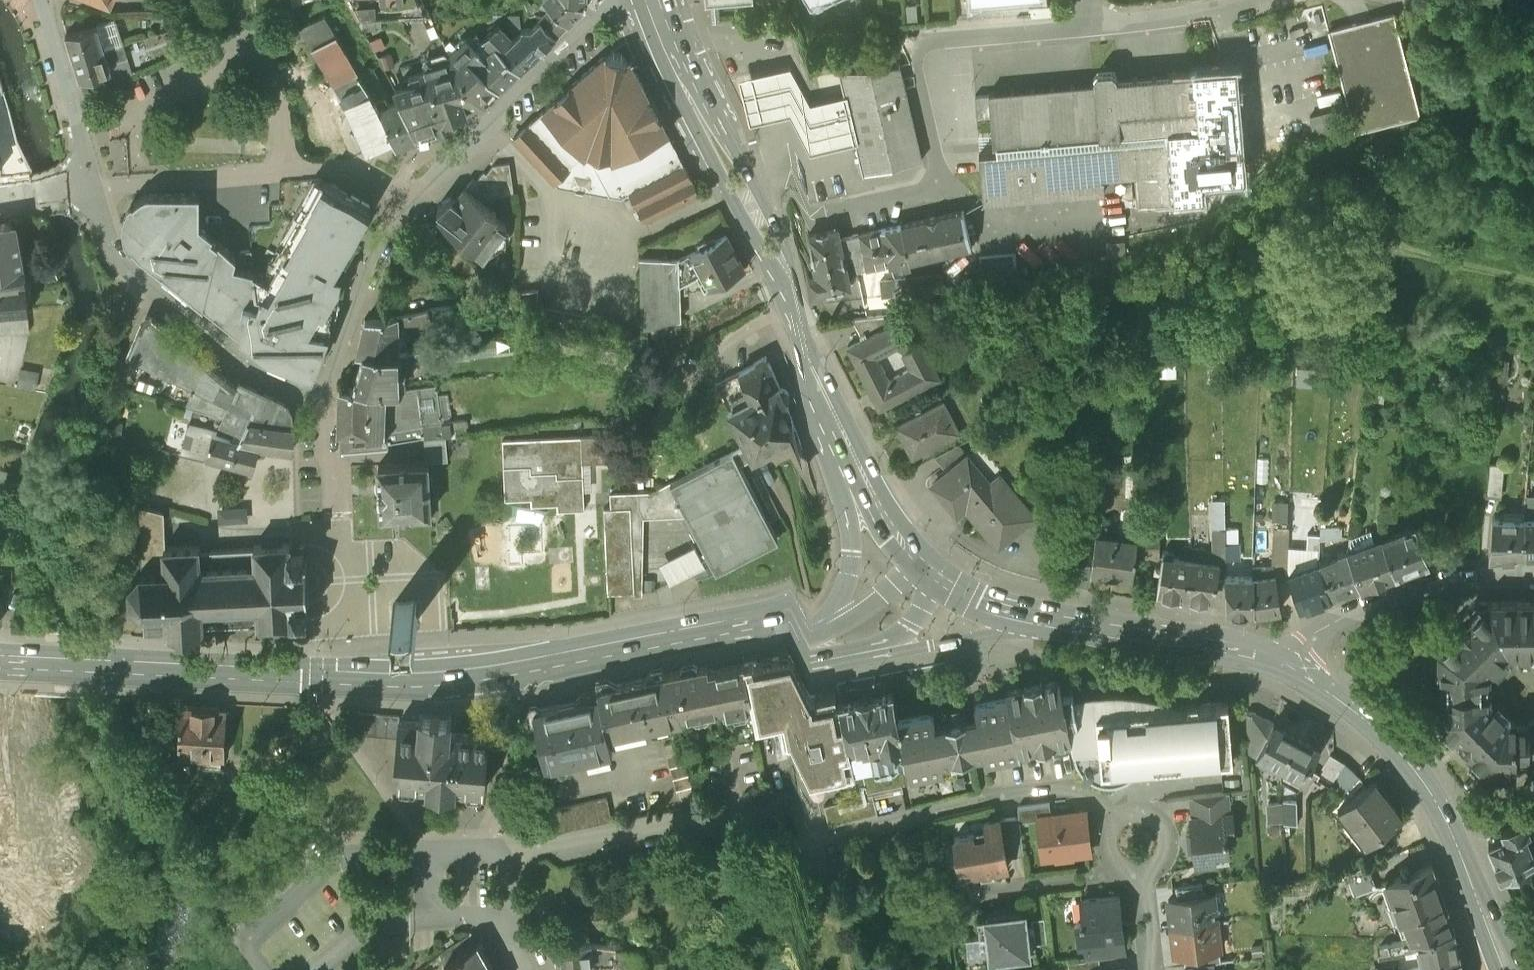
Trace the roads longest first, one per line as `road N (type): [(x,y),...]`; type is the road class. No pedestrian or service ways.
road 1 (primary): [(0,708),(407,724),(491,717),(816,651)]
road 2 (unclassified): [(744,241),(787,223),(941,188),(909,44),(1087,29)]
road 3 (residential): [(502,909),(984,797)]
road 4 (secondary): [(1291,671),(1367,725),(1432,799),(1505,969)]
road 5 (residential): [(651,34),(592,55),(393,256)]
road 6 (residential): [(329,453),(260,420),(114,307),(83,237)]
road 7 (residential): [(393,256),(311,215),(83,237)]
road 8 (residential): [(1291,671),(1307,646),(1361,610),(1459,581),(1533,573)]
road 9 (secondary): [(1044,622),(1195,643),(1291,671)]
road 10 (primary): [(851,457),(744,241)]
road 11 (residential): [(80,225),(33,33),(39,0)]
road 12 (primary): [(744,241),(651,34)]
road 13 (residential): [(393,256),(366,301),(329,453)]
road 14 (primary): [(851,457),(851,569),(816,651)]
road 15 (residential): [(502,909),(478,897),(412,897),(428,957),(464,969)]
road 16 (secondary): [(858,637),(928,649),(1044,622)]
road 17 (unclassified): [(1087,29),(1255,0)]
road 18 (residential): [(1116,872),(953,899)]
road 19 (primary): [(936,577),(897,536),(851,457)]
road 20 (residential): [(1118,818),(1079,788),(984,797)]
road 21 (residential): [(1118,818),(1147,813),(1169,832),(1169,860),(1142,881)]

